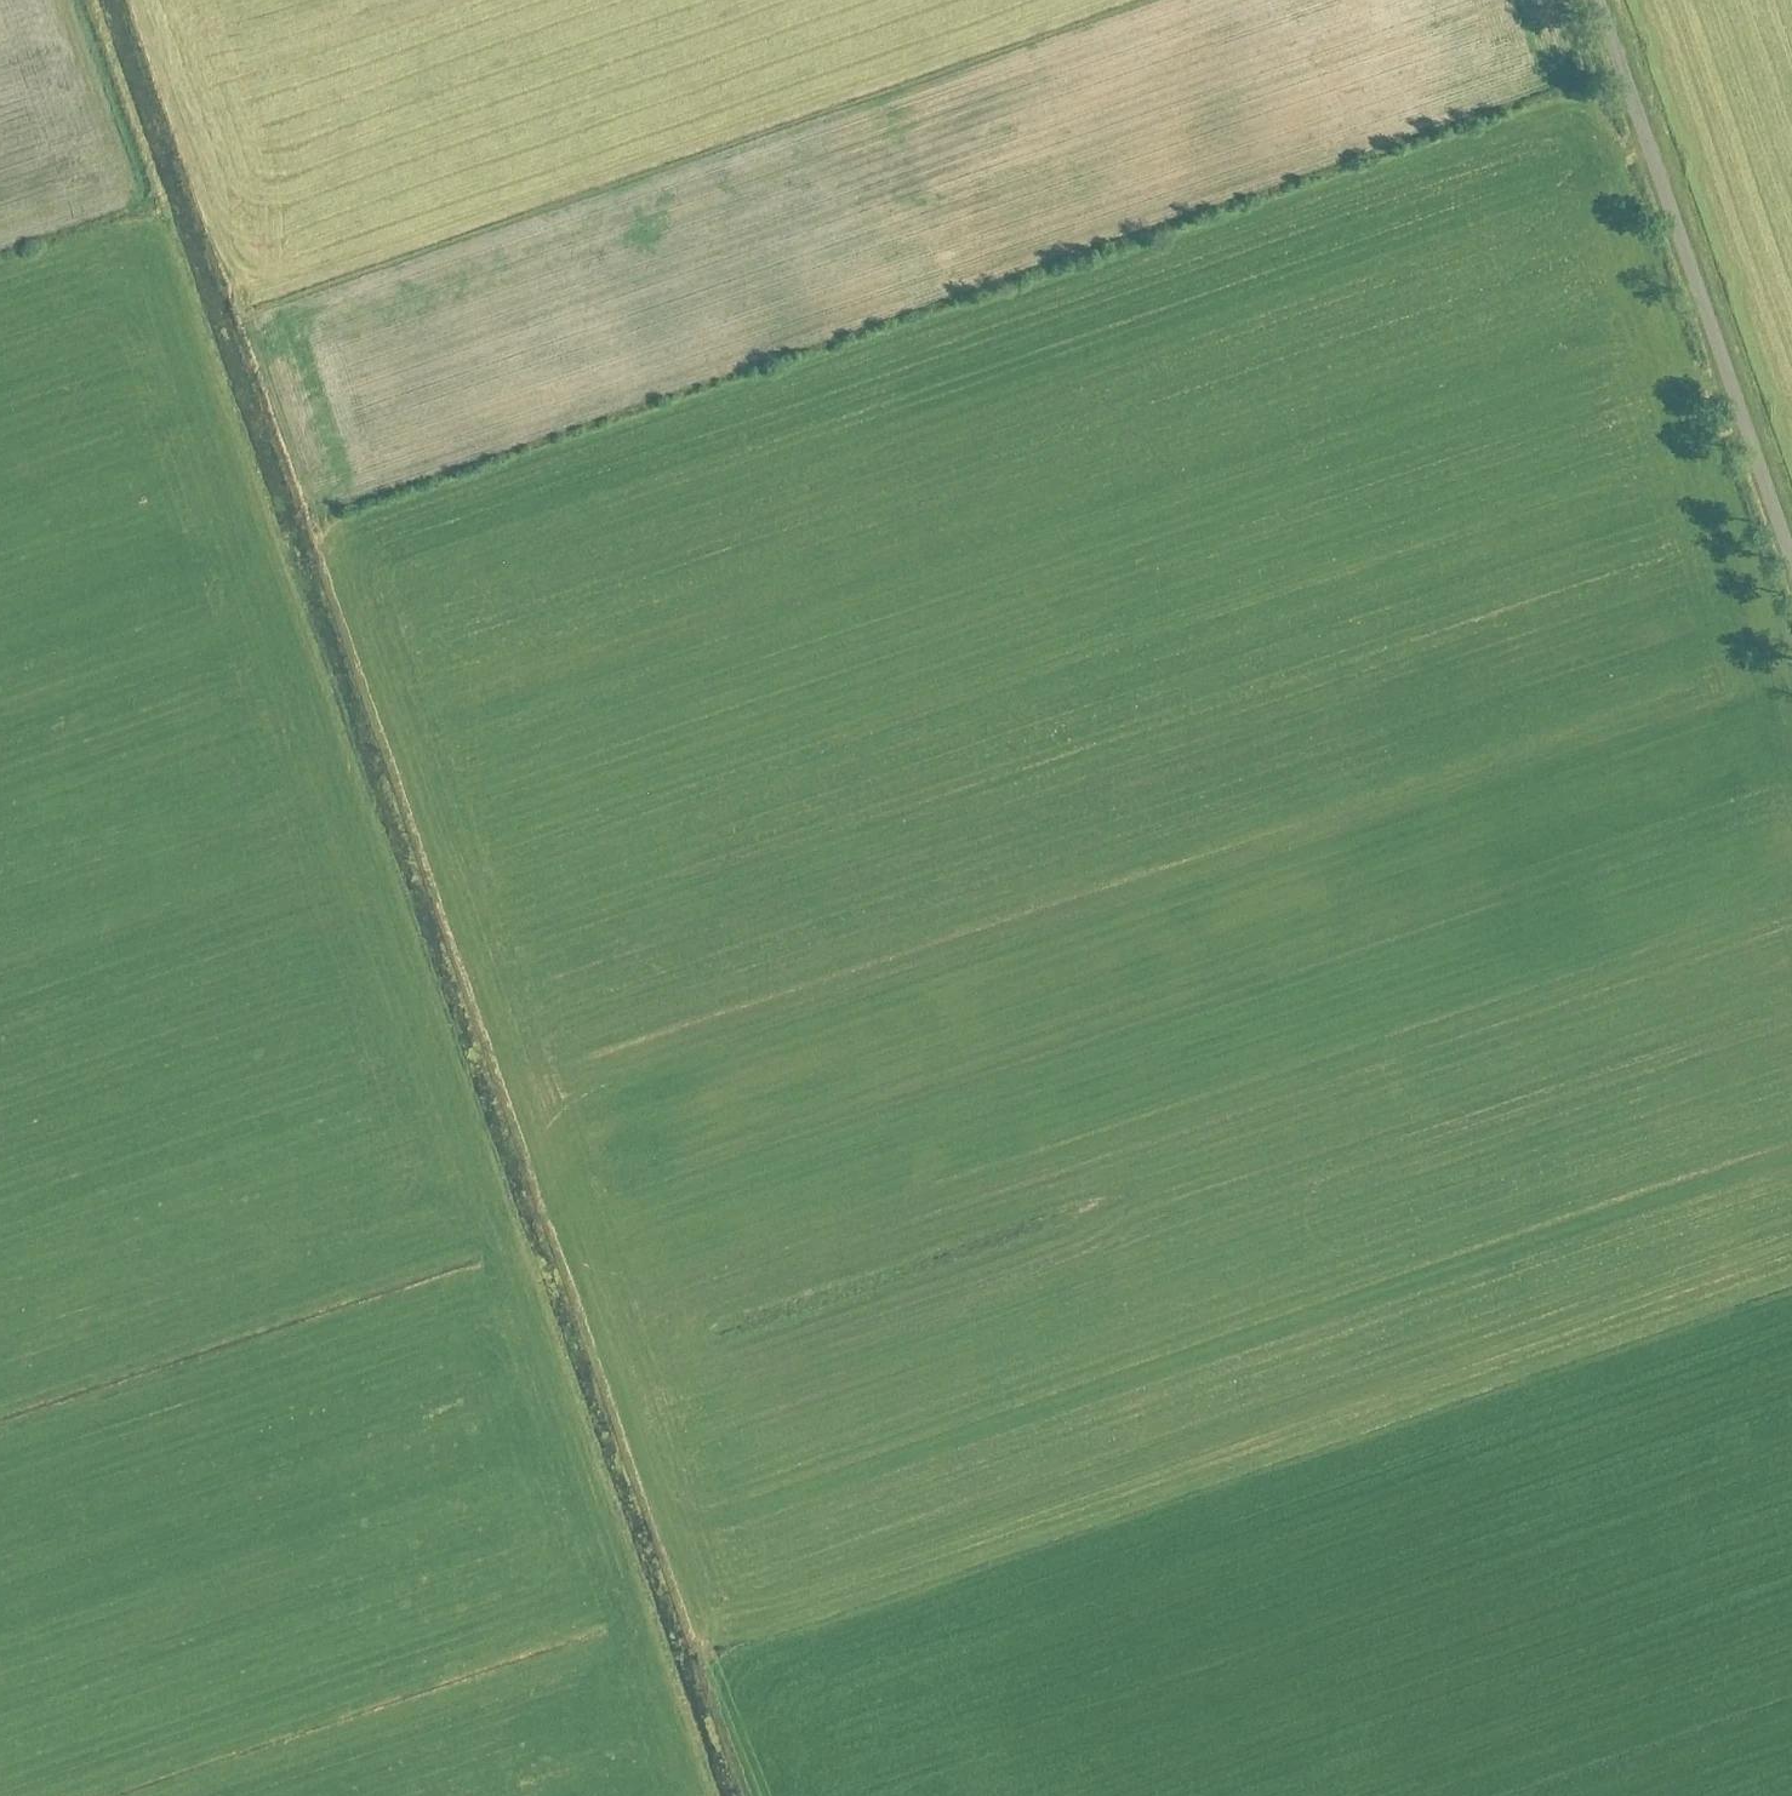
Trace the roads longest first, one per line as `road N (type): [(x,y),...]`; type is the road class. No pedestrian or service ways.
road 1 (unclassified): [(1791,644),(1568,0)]

